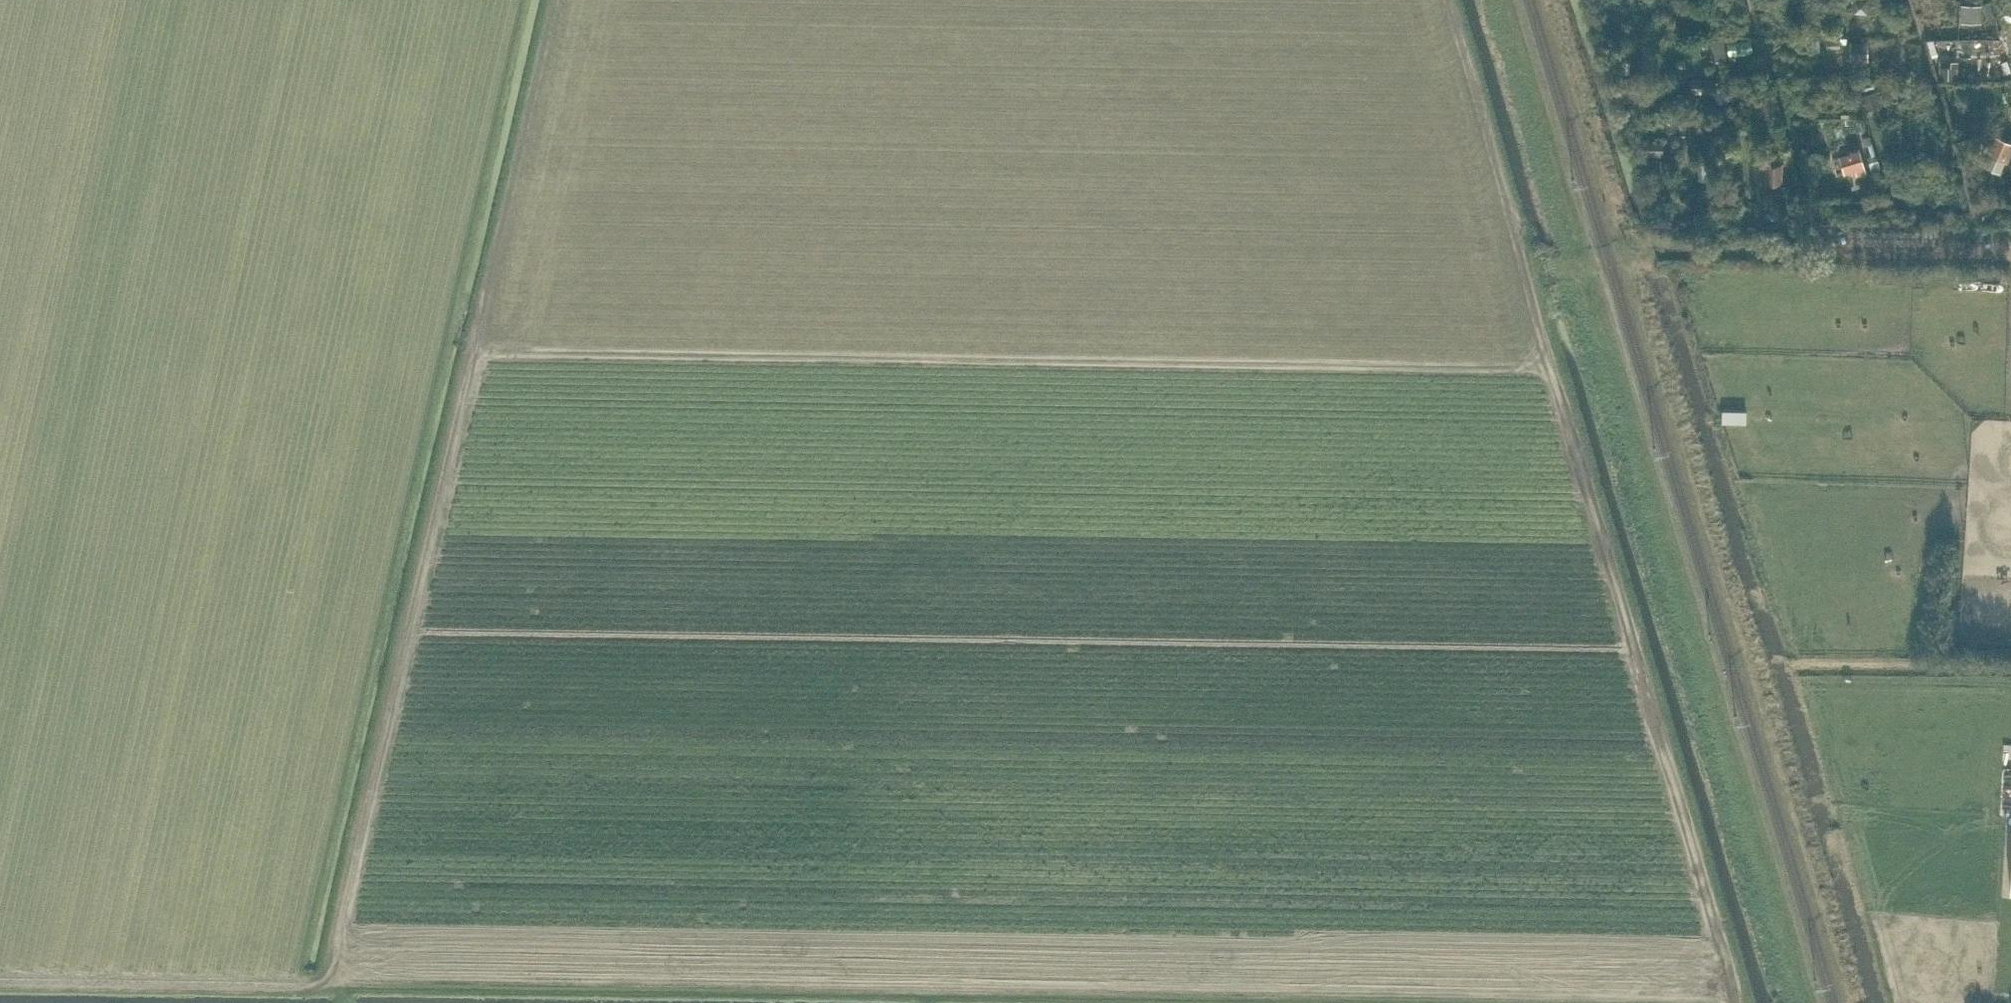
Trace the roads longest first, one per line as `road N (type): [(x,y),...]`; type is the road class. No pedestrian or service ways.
road 1 (track): [(1849,236),(1831,254),(1655,248),(1529,271)]
road 2 (unclassified): [(2010,242),(1849,236)]

